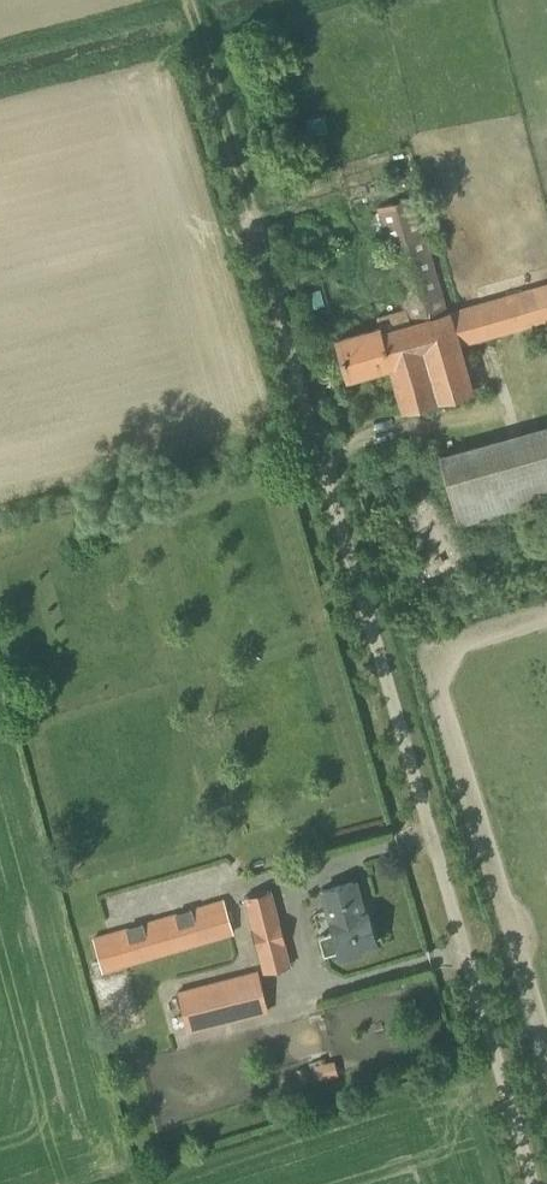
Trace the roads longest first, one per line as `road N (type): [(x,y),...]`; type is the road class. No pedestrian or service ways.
road 1 (unclassified): [(528,1183),(283,287)]
road 2 (track): [(189,0),(283,287)]

